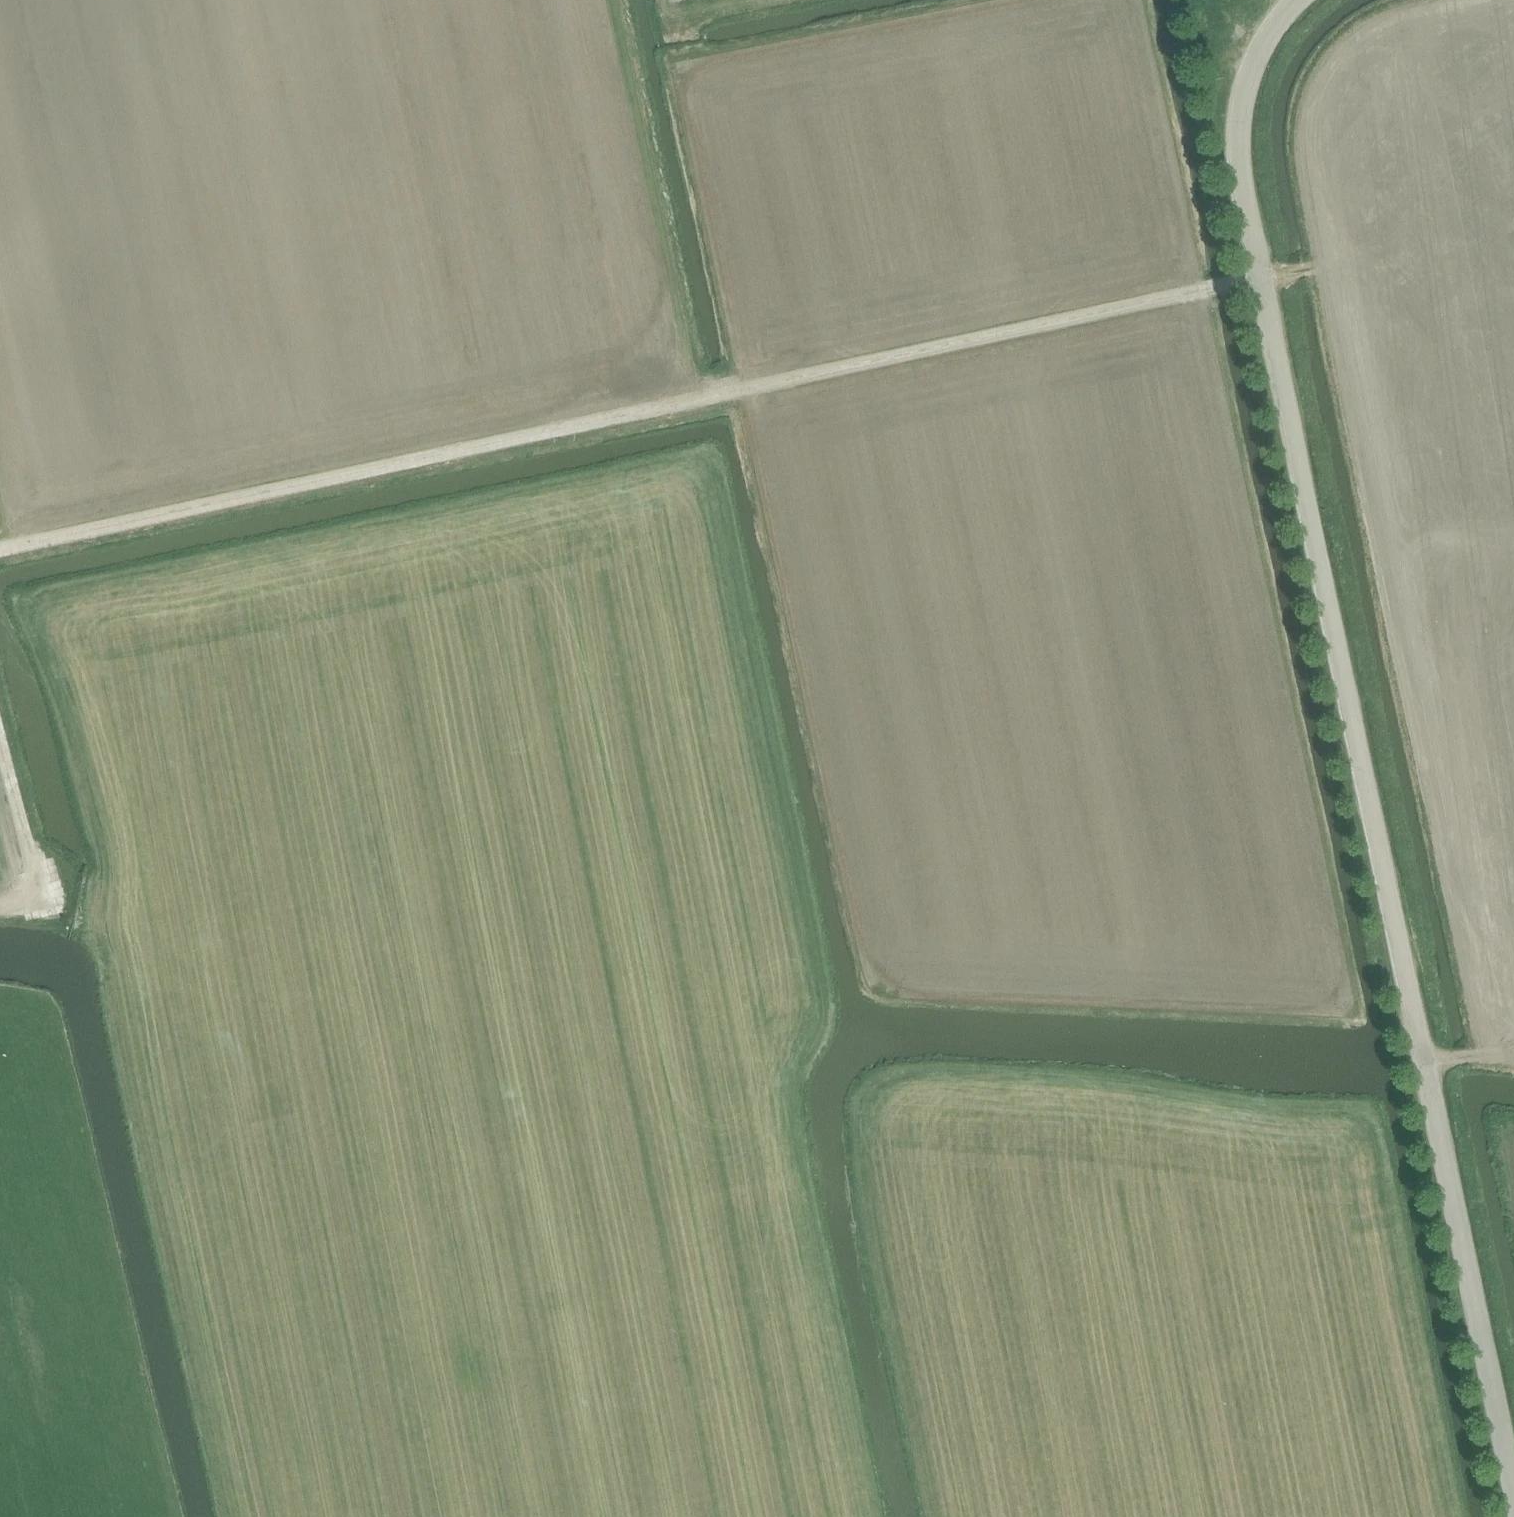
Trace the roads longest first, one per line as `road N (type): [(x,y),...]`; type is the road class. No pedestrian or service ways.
road 1 (unclassified): [(1513,1496),(1239,172),(1242,121),(1259,65),(1299,0)]

